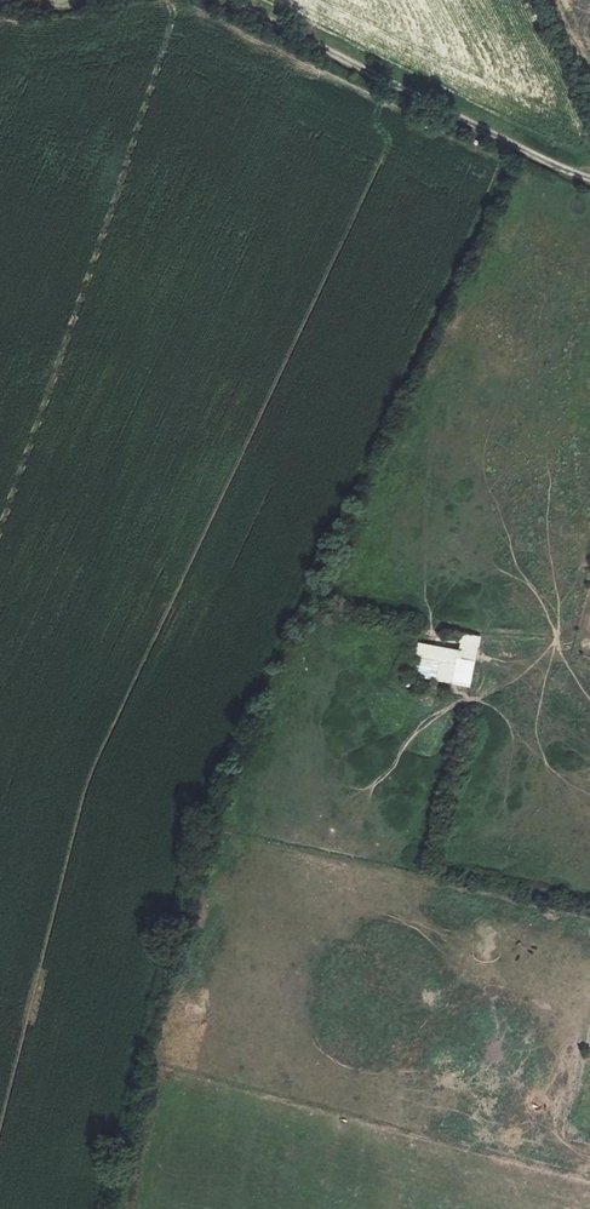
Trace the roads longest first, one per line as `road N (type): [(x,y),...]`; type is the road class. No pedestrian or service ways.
road 1 (track): [(589,179),(554,168),(221,0)]

